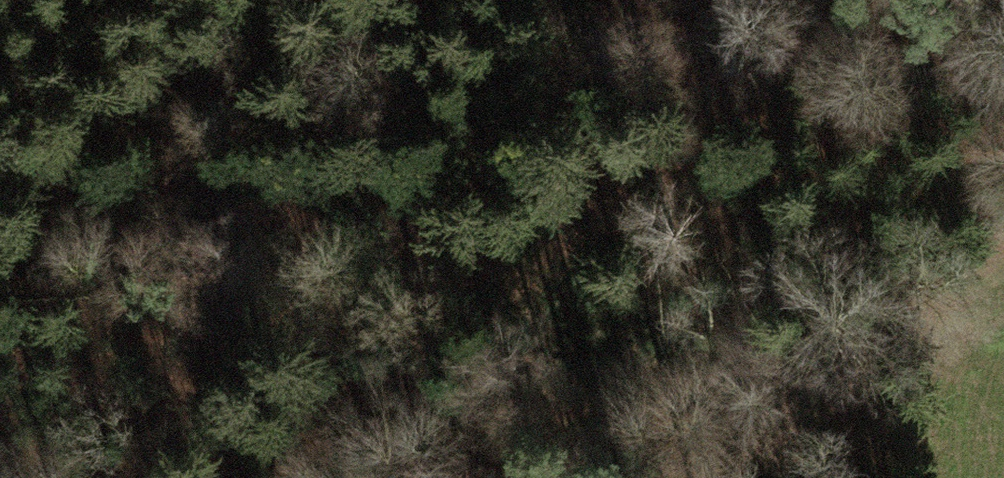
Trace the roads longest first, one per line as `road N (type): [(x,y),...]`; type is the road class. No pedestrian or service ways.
road 1 (track): [(1003,106),(503,13),(472,0)]
road 2 (track): [(1003,259),(945,296),(924,387),(926,477)]
road 3 (track): [(175,0),(0,38)]

